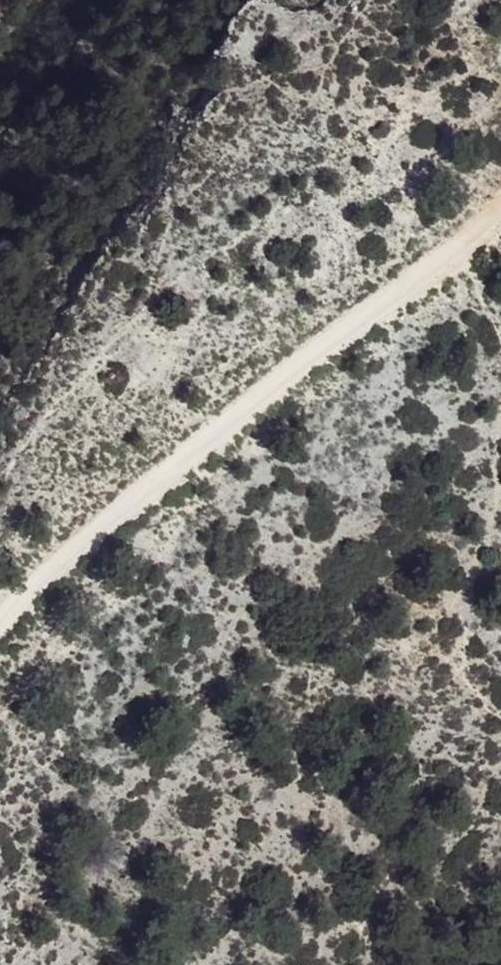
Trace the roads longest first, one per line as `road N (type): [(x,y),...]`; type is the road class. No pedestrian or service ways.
road 1 (track): [(500,198),(409,281),(197,441),(0,614)]

